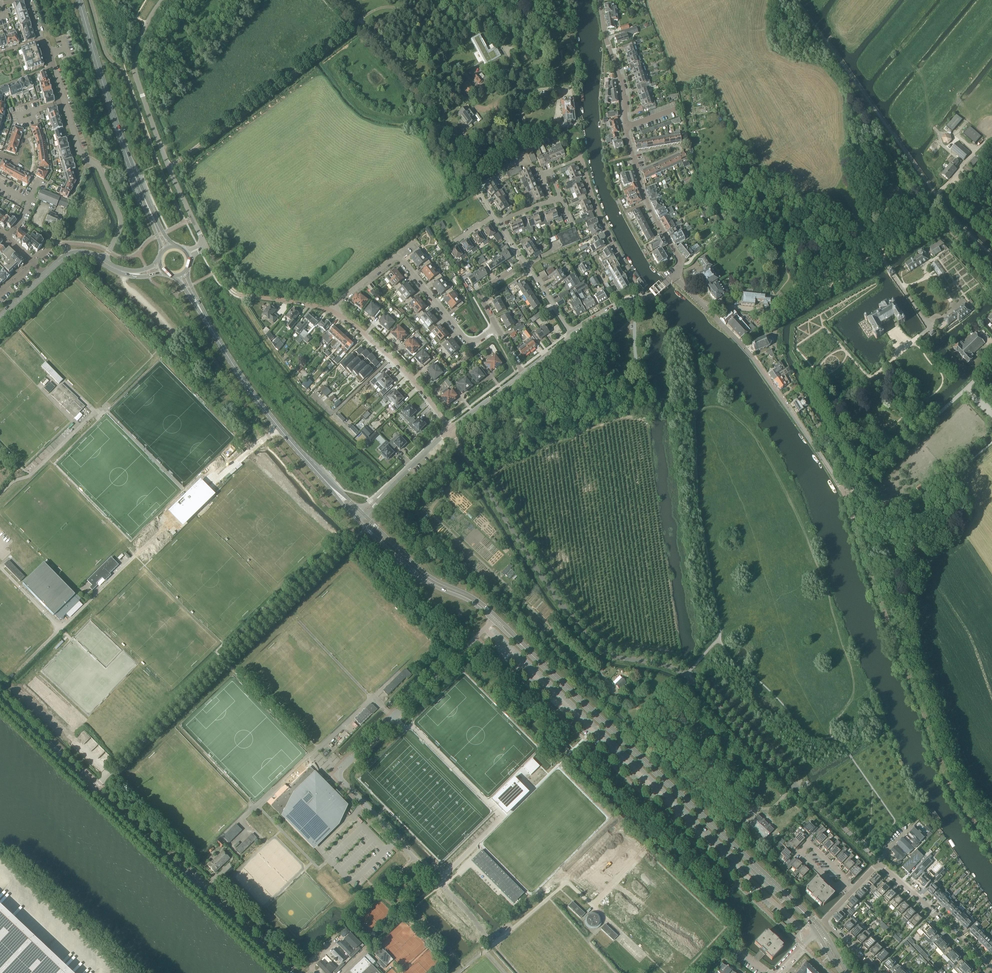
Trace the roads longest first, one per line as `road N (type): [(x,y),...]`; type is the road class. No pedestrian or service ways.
road 1 (unclassified): [(864,848),(685,676),(605,653),(449,429)]
road 2 (secondary): [(818,928),(524,647)]
road 3 (tertiary): [(991,847),(948,780),(846,495)]
road 4 (track): [(471,465),(421,518),(611,696)]
road 5 (unclassified): [(991,253),(953,217),(796,0)]
road 6 (unclassified): [(673,275),(679,258),(636,171),(600,0)]
road 7 (residential): [(103,262),(120,218),(97,165),(81,157),(31,0)]
road 8 (unclassified): [(187,255),(206,245),(135,67),(162,0)]
road 9 (tertiary): [(846,495),(752,357),(703,304)]
road 10 (secondary): [(346,503),(262,409),(203,313)]
road 11 (secondary): [(289,972),(120,813)]
road 12 (residential): [(496,326),(476,341),(464,339),(397,256),(329,311)]
road 13 (secondary): [(146,203),(80,0)]
road 14 (secondary): [(359,520),(416,574),(477,606),(524,647)]
road 15 (secondary): [(524,647),(477,600),(426,575),(363,516)]
road 16 (unclassified): [(846,495),(991,364)]
road 17 (unclassified): [(449,429),(403,371),(329,311)]
road 18 (residential): [(991,972),(879,863)]
road 19 (residential): [(641,298),(596,205),(582,155)]
road 20 (residential): [(878,972),(824,922),(879,863)]
road 21 (tertiary): [(363,516),(449,429)]

